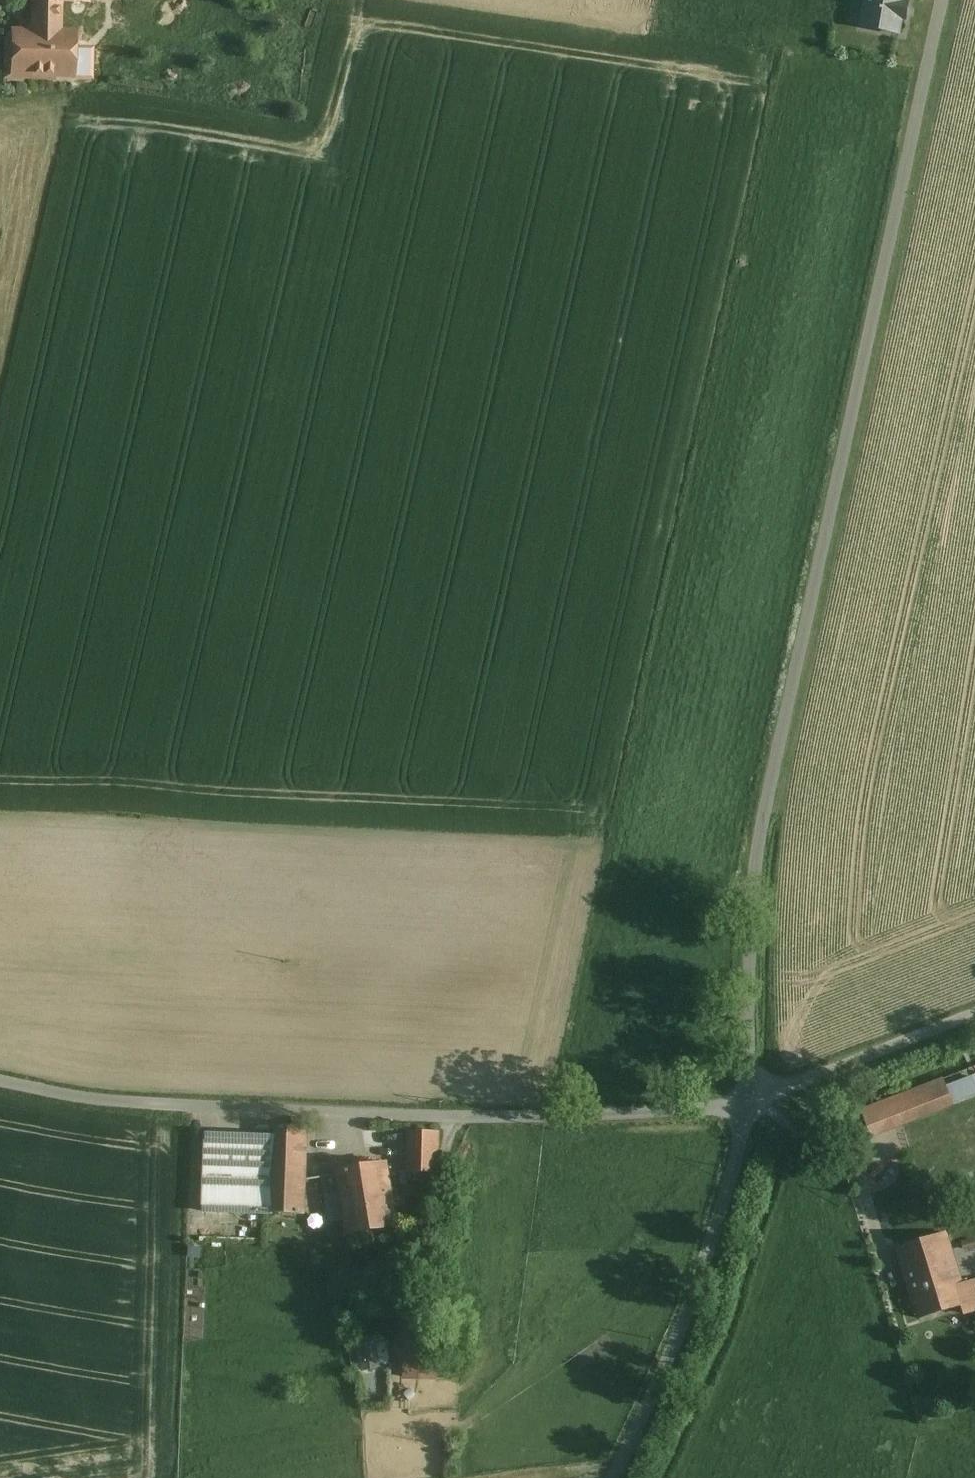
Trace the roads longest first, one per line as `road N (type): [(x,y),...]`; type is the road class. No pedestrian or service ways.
road 1 (unclassified): [(942,0),(759,842),(747,1101)]
road 2 (unclassified): [(0,1083),(165,1106),(462,1119),(607,1117),(747,1101)]
road 3 (unclassified): [(747,1101),(726,1189),(615,1477)]
road 4 (unclassified): [(747,1101),(974,1016)]

